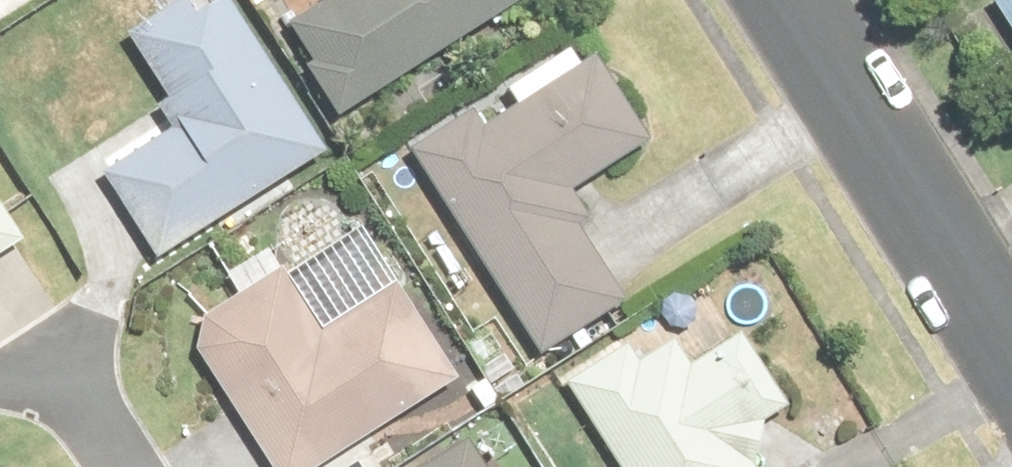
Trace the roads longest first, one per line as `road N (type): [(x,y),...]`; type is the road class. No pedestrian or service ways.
road 1 (residential): [(792,0),(1011,347)]

